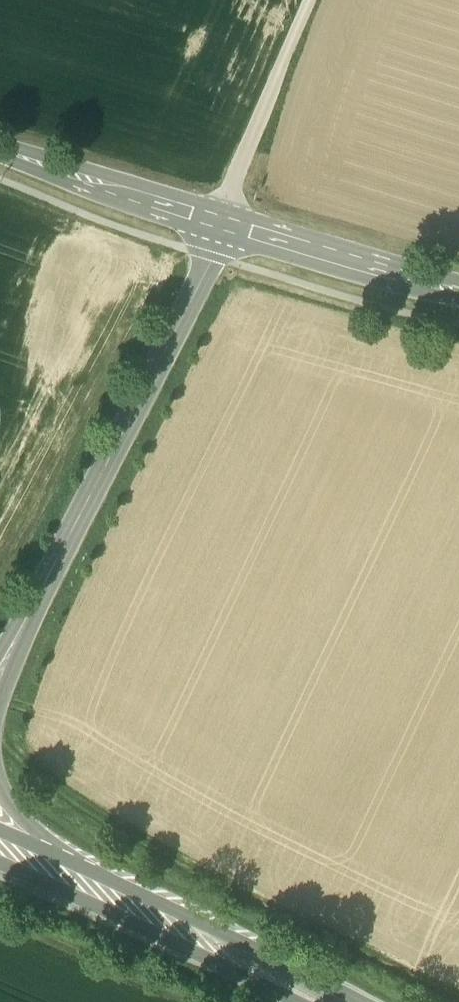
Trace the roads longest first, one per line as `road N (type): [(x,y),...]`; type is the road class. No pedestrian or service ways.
road 1 (primary): [(221,229),(0,670)]
road 2 (track): [(438,1001),(209,889),(87,816)]
road 3 (primary): [(325,1001),(69,885)]
road 4 (tertiary): [(221,229),(458,302)]
road 5 (tertiary): [(0,160),(221,229)]
road 6 (track): [(169,1001),(0,929)]

